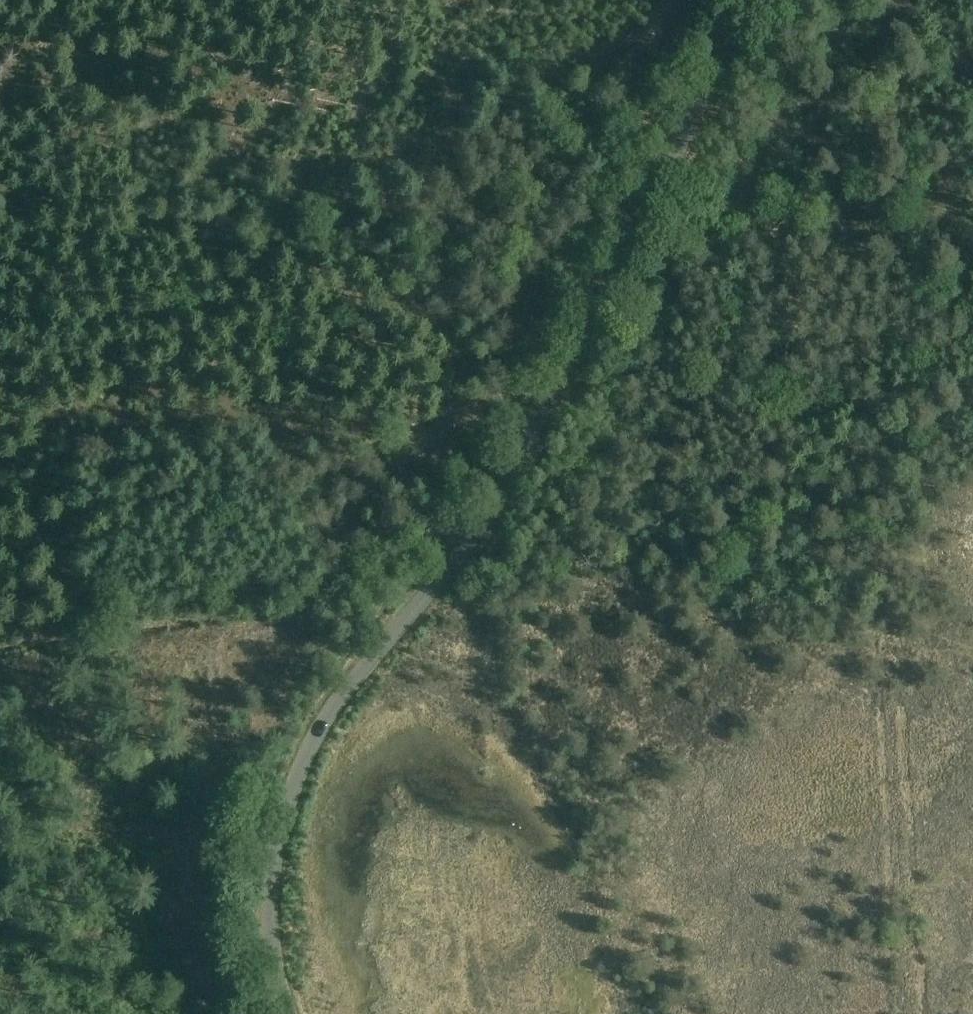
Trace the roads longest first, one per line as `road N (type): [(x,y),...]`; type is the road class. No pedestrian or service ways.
road 1 (unclassified): [(287,1013),(273,959),(272,896),(281,825),(307,756),(503,491),(753,0)]

